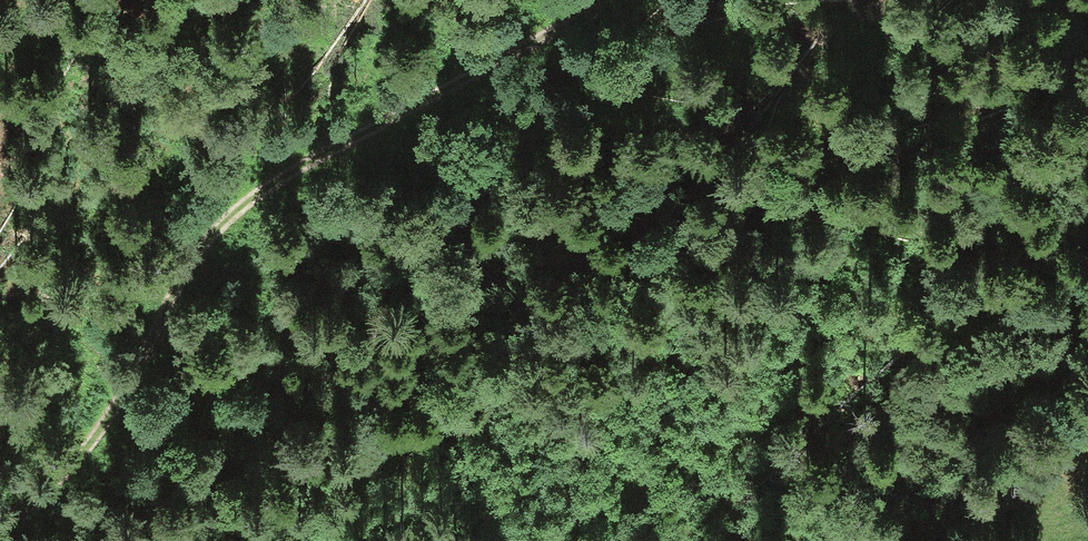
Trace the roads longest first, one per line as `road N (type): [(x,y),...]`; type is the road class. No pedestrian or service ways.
road 1 (track): [(0,525),(86,446),(145,360),(186,270),(240,209),(619,0)]
road 2 (track): [(325,540),(413,480),(519,460),(925,303),(971,303),(1087,327)]

